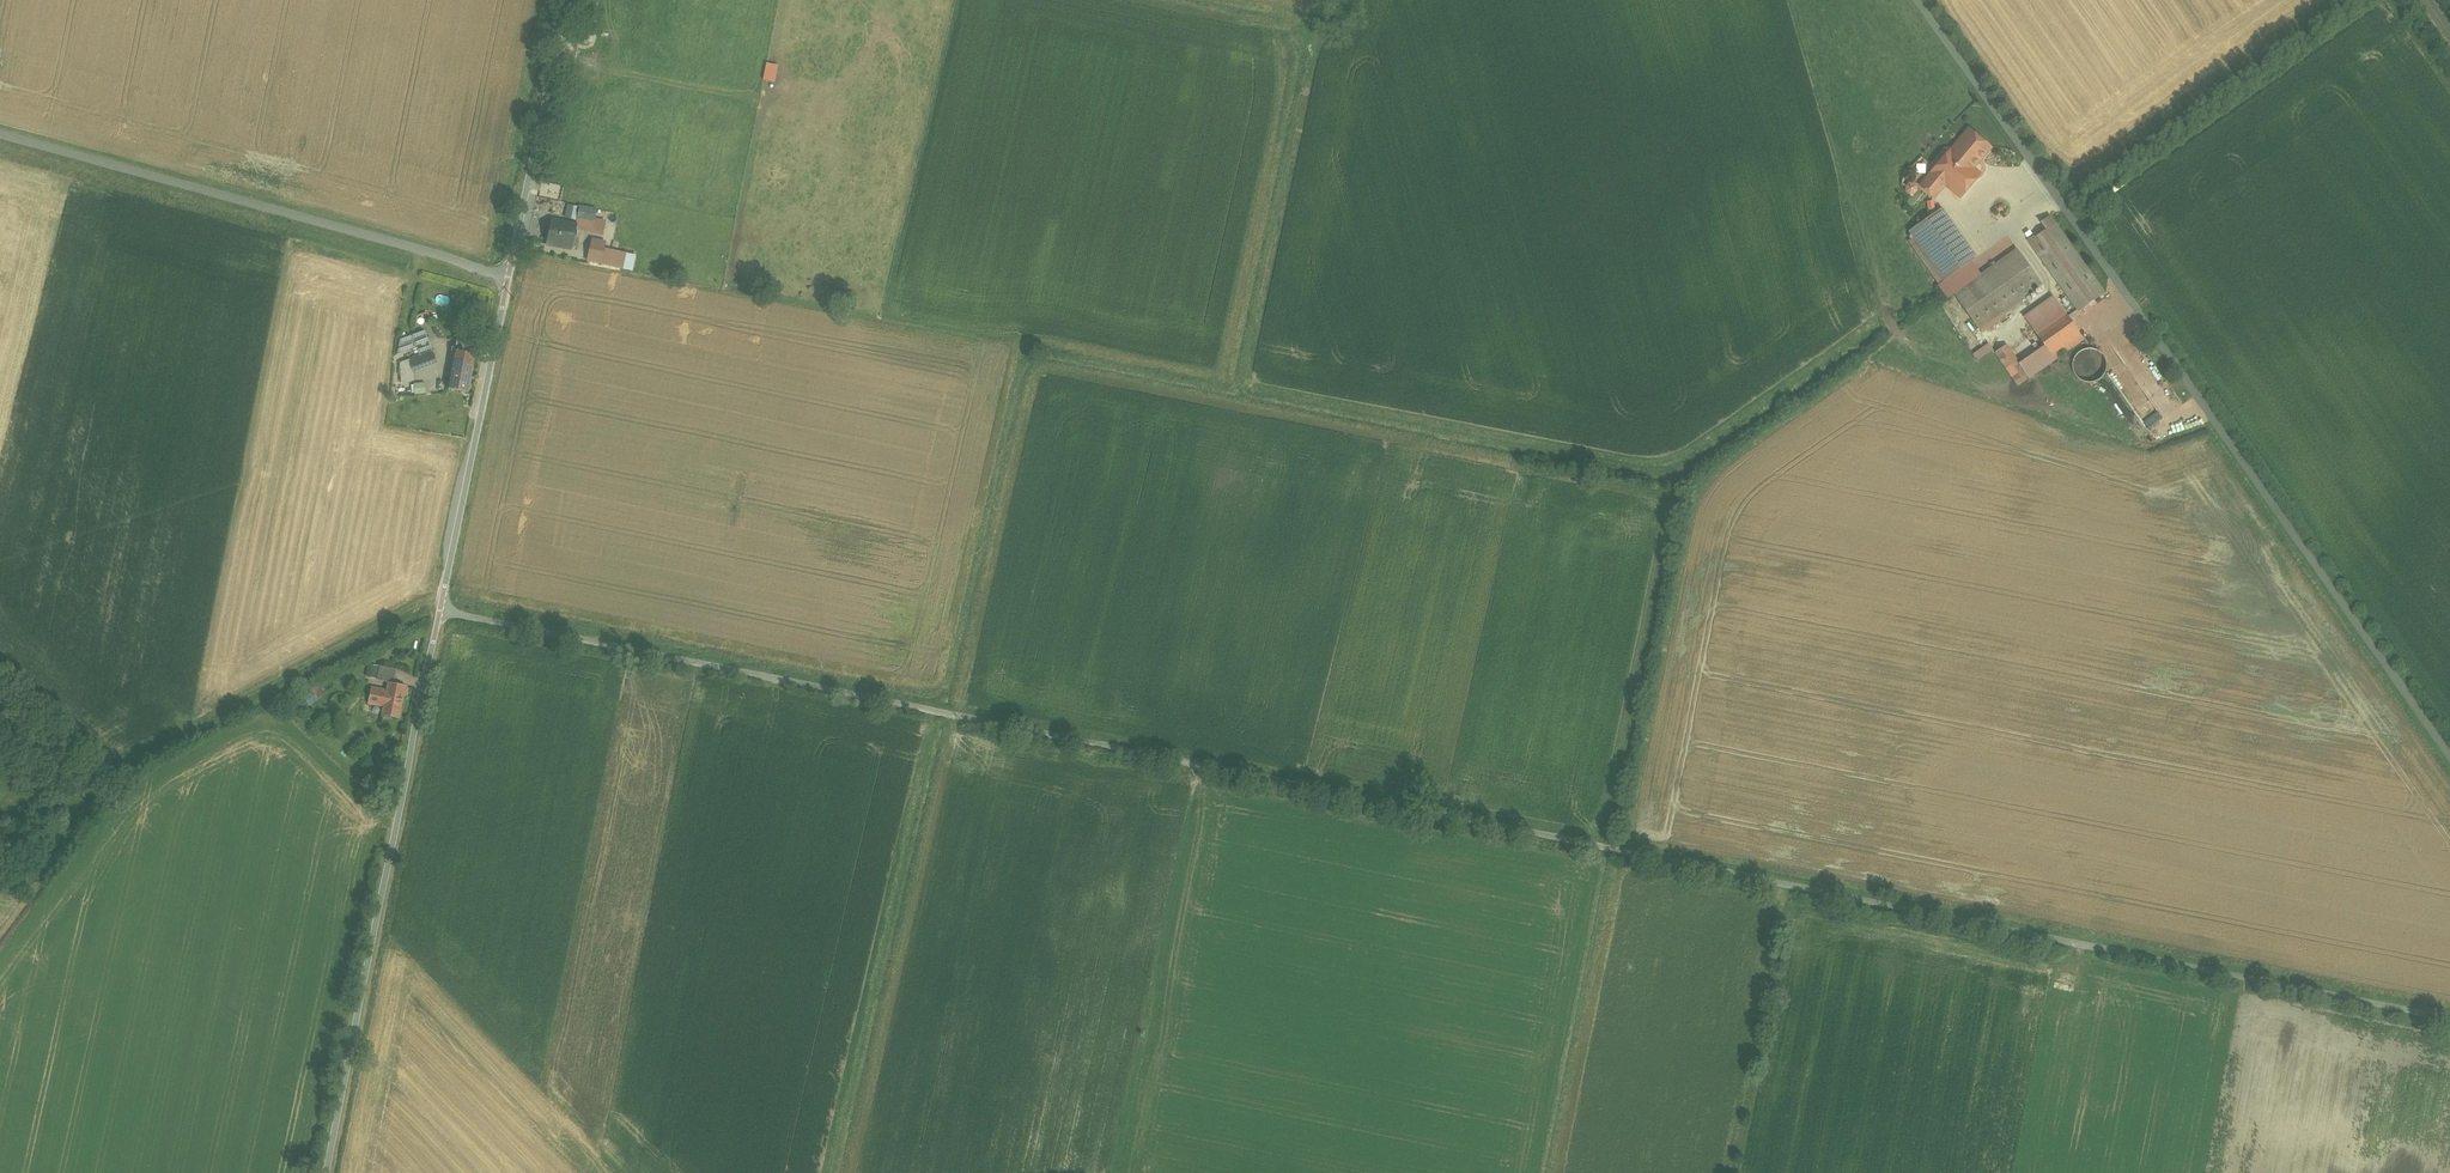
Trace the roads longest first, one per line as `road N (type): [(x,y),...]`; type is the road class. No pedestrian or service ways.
road 1 (track): [(2449,1017),(442,605)]
road 2 (unclassified): [(1923,0),(2449,748)]
road 3 (unclassified): [(322,1172),(509,284)]
road 4 (unclassified): [(509,284),(447,259),(0,137)]
road 5 (unclassified): [(509,284),(568,0)]
road 6 (track): [(1190,0),(1303,24),(1326,48),(1349,29),(1352,0)]

